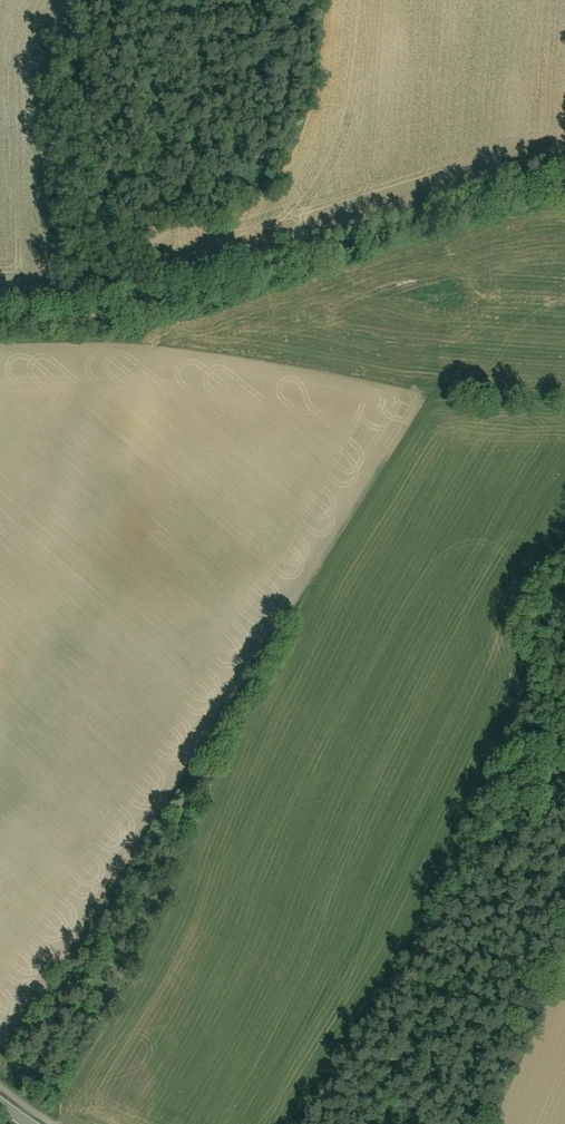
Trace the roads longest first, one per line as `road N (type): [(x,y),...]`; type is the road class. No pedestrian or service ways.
road 1 (track): [(0,321),(105,316),(493,194),(564,188)]

